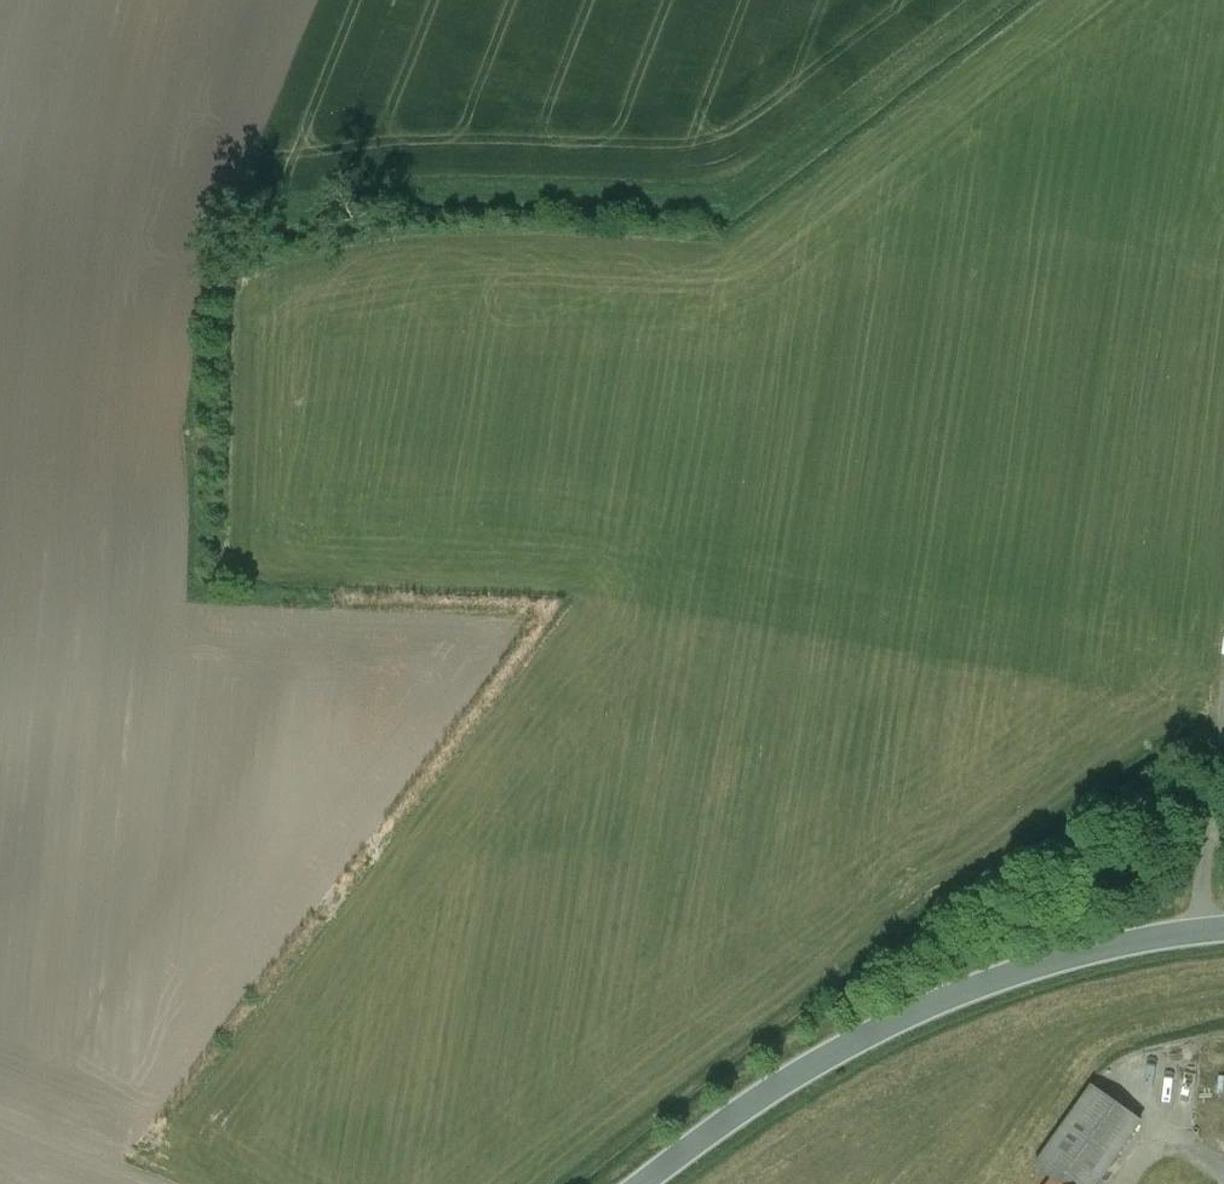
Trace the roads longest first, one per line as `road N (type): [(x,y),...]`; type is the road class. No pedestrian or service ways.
road 1 (tertiary): [(1223,929),(1119,944),(936,1003),(833,1054),(644,1183)]

